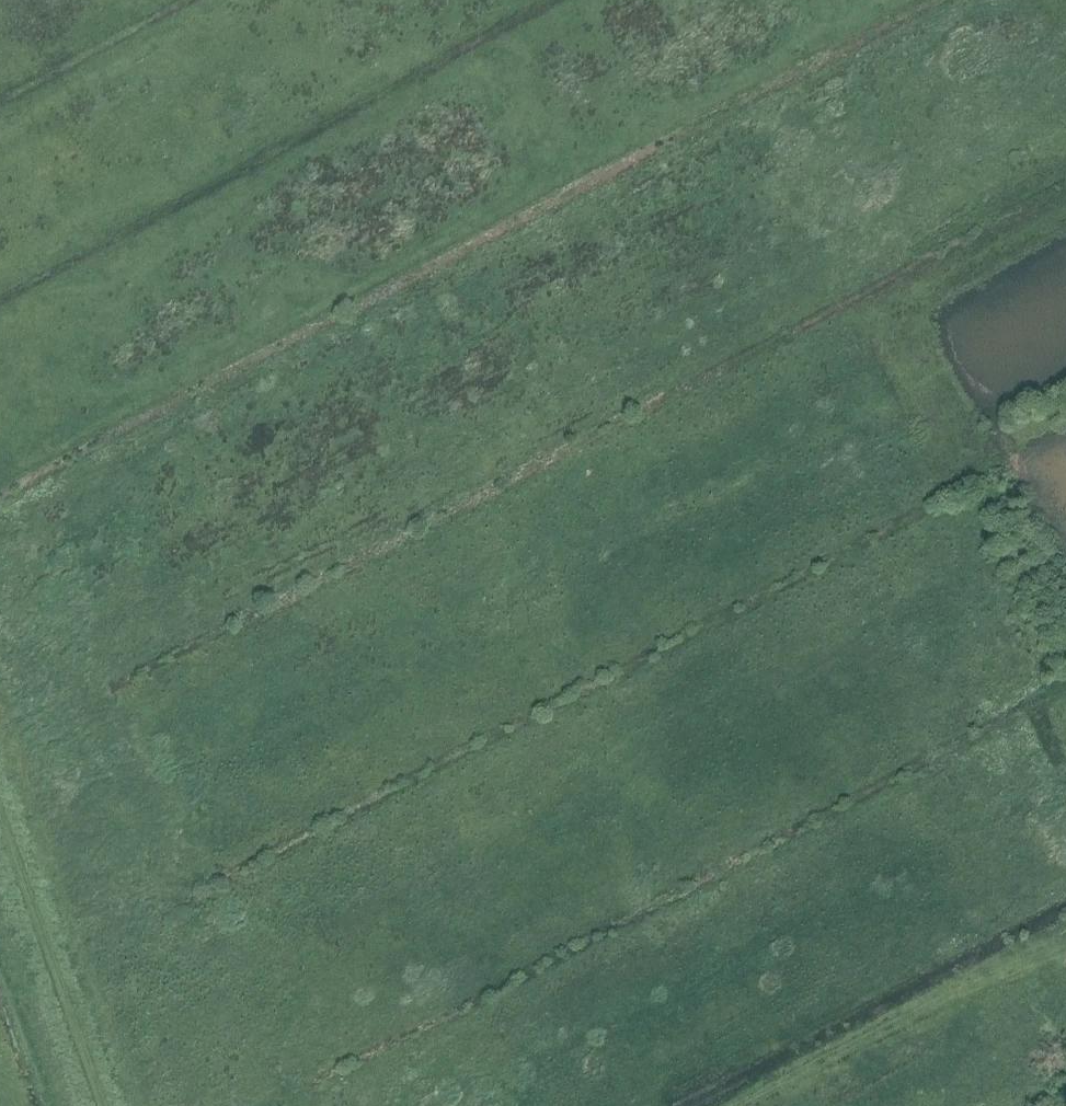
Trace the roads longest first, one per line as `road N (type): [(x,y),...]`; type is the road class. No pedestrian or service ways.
road 1 (track): [(0,802),(99,1105)]

